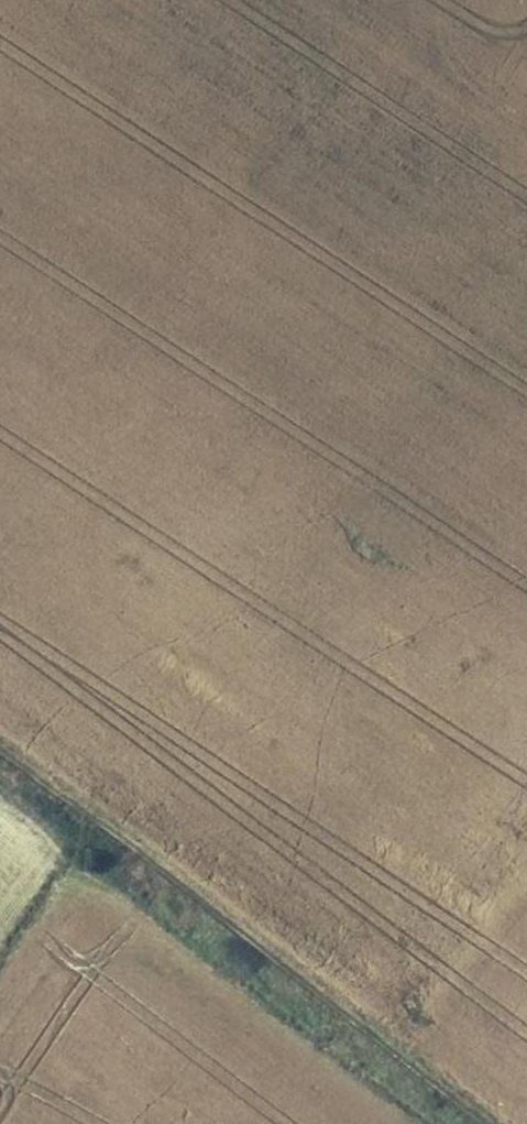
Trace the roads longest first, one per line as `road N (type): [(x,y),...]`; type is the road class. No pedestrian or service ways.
road 1 (track): [(493,1123),(0,754)]

